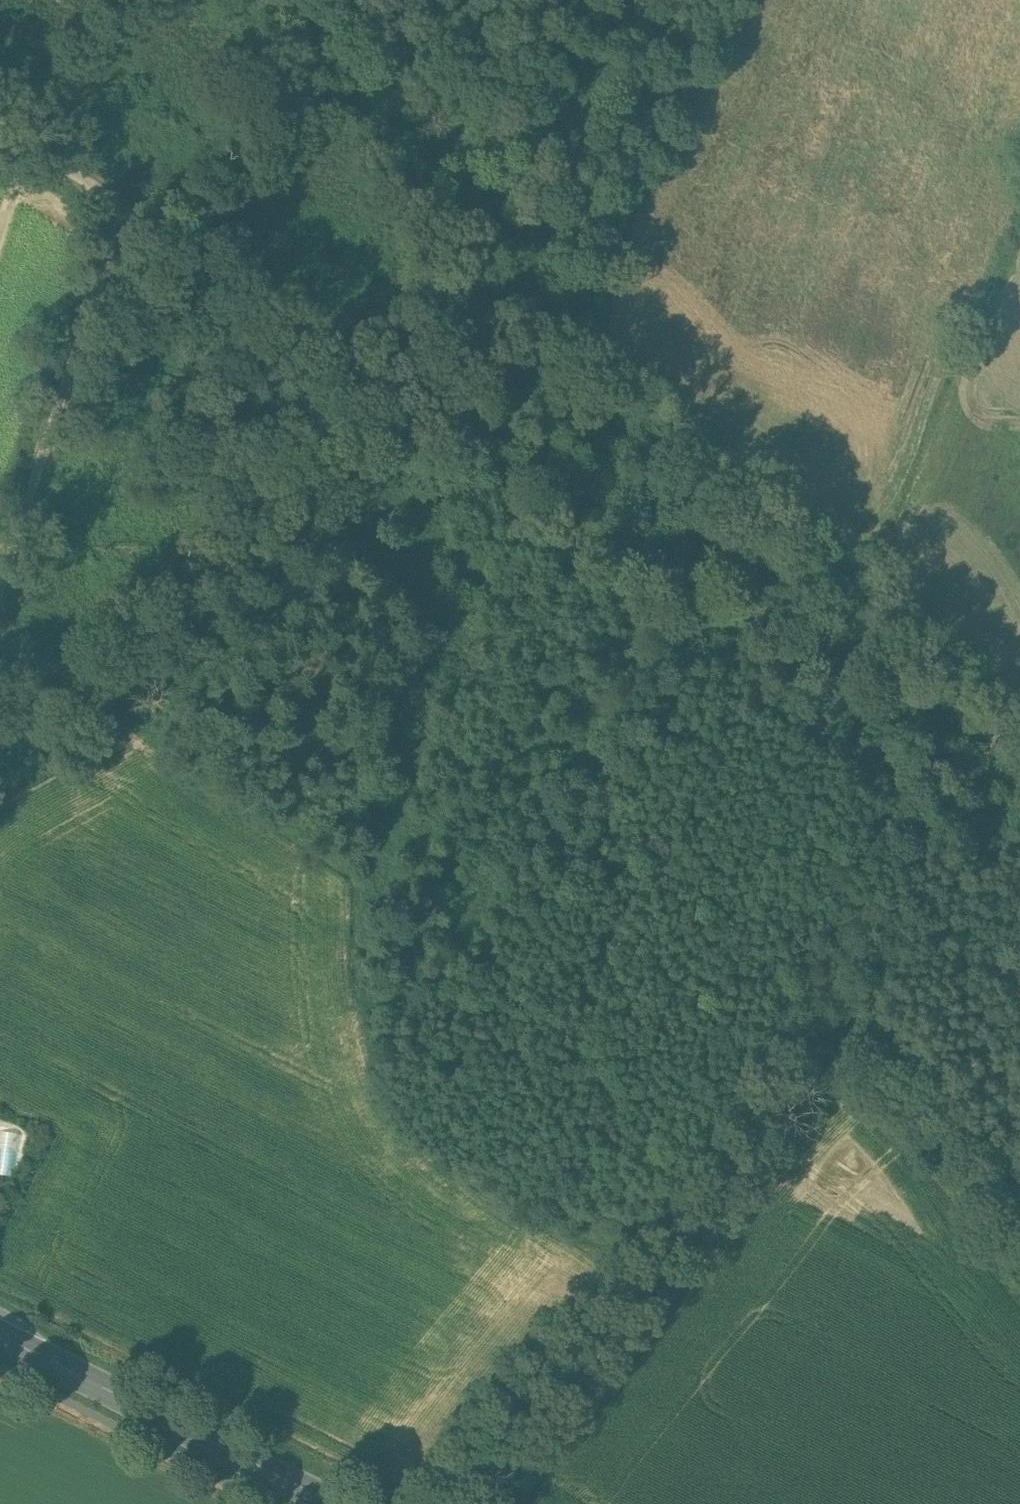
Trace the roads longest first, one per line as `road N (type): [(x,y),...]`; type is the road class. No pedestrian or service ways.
road 1 (primary): [(0,1333),(335,1503)]

